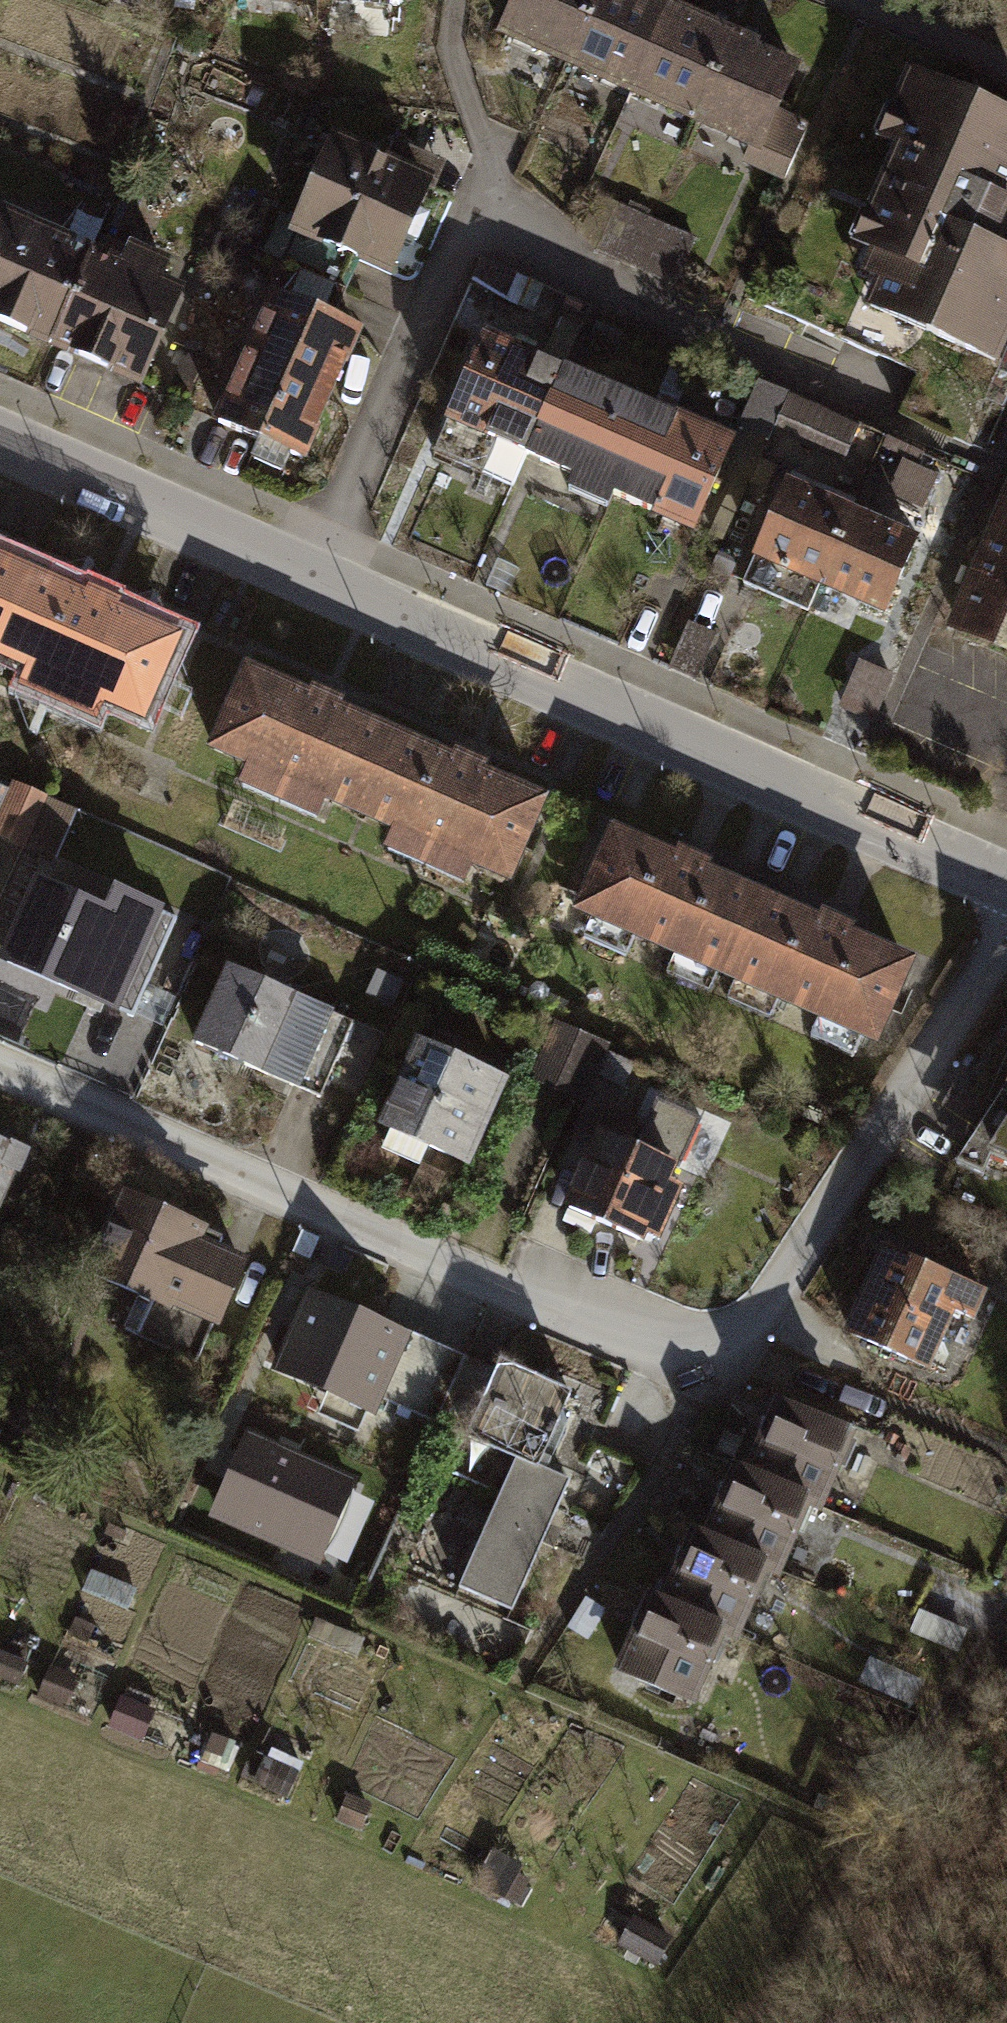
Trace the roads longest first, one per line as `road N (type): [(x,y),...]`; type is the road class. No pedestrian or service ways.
road 1 (residential): [(0,1066),(732,1370),(1006,941)]
road 2 (residential): [(1006,876),(309,578)]
road 3 (residential): [(309,578),(495,160)]
road 4 (residential): [(309,578),(0,450)]
road 5 (track): [(1006,1615),(856,1848)]

